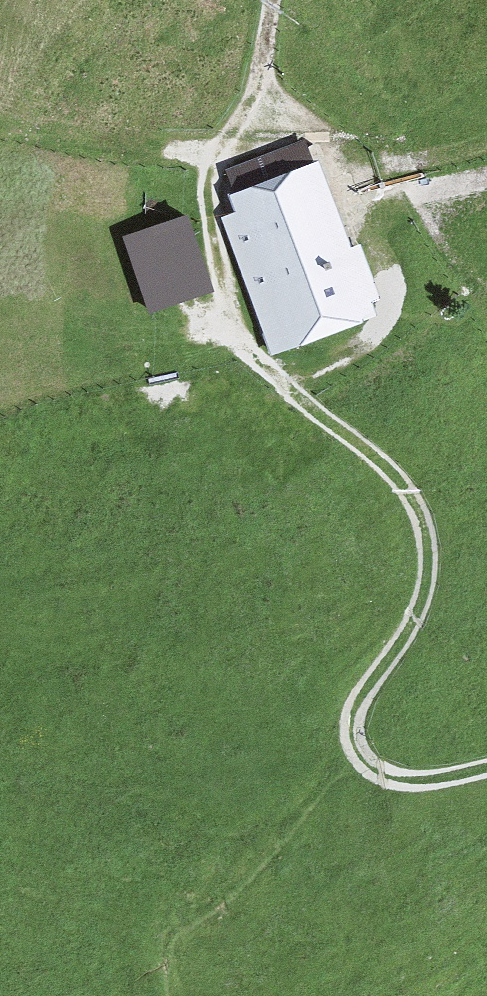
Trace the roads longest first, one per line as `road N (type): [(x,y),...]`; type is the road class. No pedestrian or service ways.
road 1 (track): [(209,157),(208,207),(222,273),(264,367),(394,477),(424,535),(427,583),(410,630),(359,697),(353,742),(369,768)]
road 2 (track): [(209,157),(238,124),(271,0)]
road 3 (track): [(369,768),(431,781),(486,766)]

